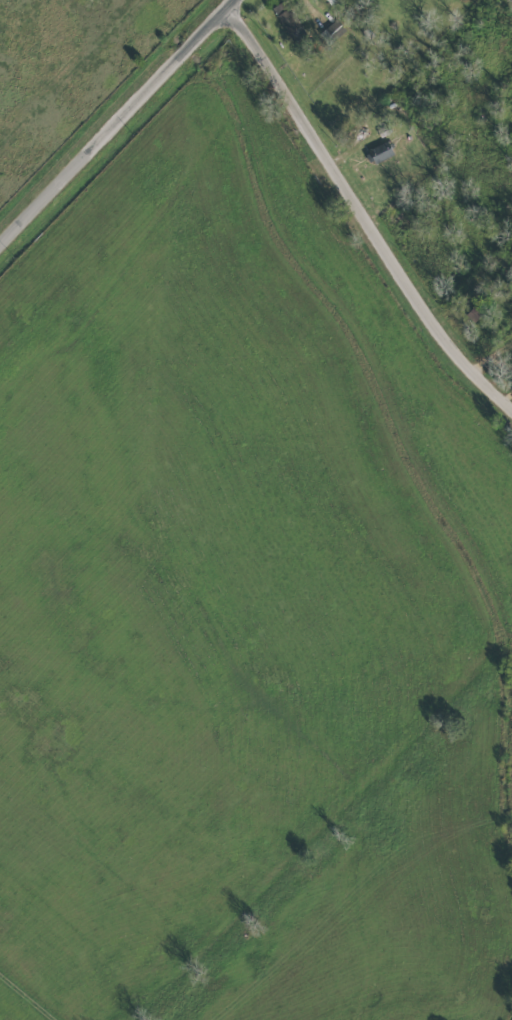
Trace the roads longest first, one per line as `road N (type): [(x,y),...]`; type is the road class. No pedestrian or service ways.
road 1 (residential): [(511,407),(463,362),(220,10)]
road 2 (residential): [(0,240),(230,0)]

